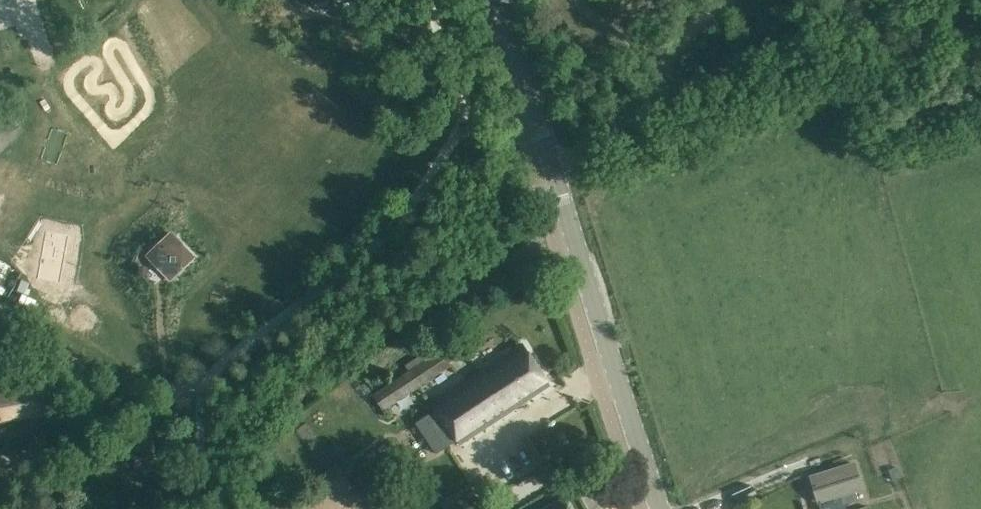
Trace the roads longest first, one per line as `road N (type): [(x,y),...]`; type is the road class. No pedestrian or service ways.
road 1 (tertiary): [(658,508),(550,168)]
road 2 (track): [(671,84),(880,0)]
road 3 (tertiary): [(550,168),(504,0)]
road 4 (unclassified): [(550,168),(671,84)]

